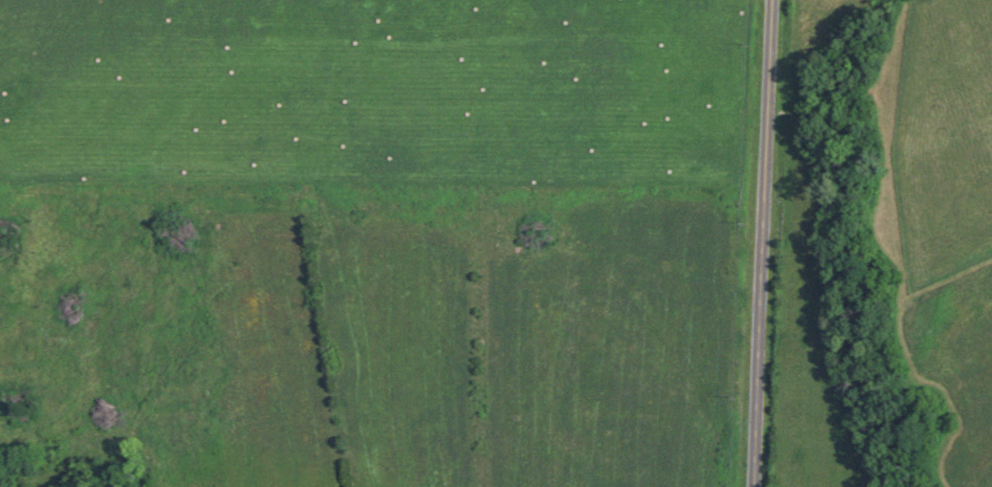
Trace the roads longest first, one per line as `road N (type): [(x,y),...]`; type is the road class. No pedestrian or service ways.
road 1 (secondary): [(776,0),(758,486)]

